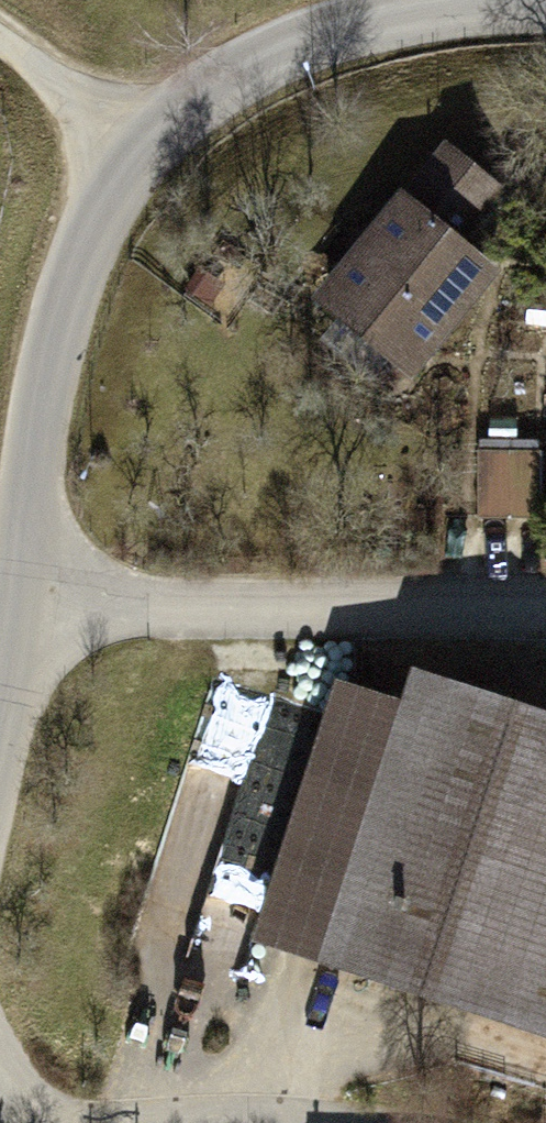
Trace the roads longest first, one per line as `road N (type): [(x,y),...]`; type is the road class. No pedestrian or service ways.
road 1 (tertiary): [(545,11),(405,11),(264,58),(130,156),(47,363),(33,609)]
road 2 (residential): [(545,610),(33,609)]
road 3 (track): [(130,156),(0,59)]
road 4 (tertiary): [(33,609),(0,762)]

